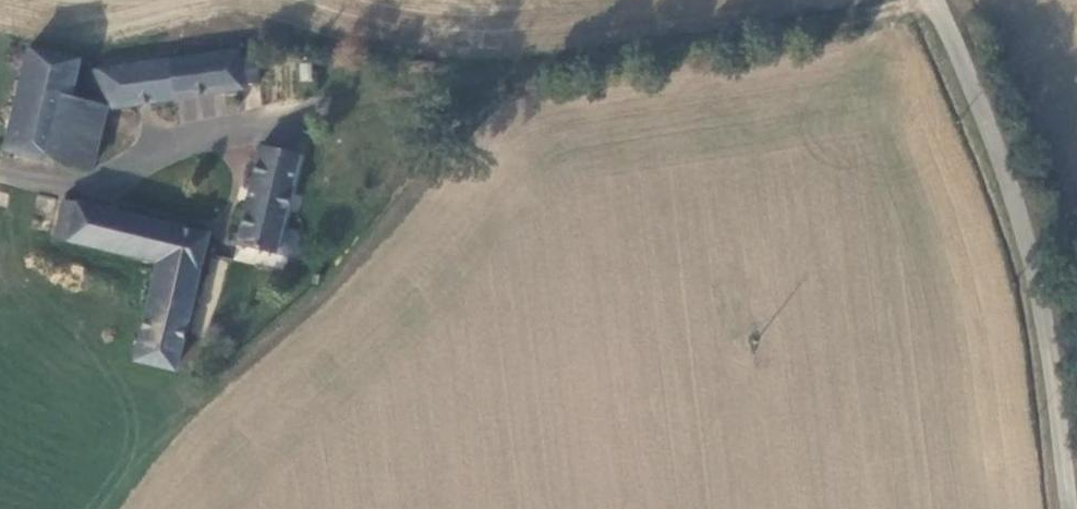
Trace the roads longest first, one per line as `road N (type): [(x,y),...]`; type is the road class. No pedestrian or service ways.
road 1 (track): [(901,0),(341,100)]
road 2 (unclassified): [(937,0),(1008,155),(1044,293),(1072,508)]
road 3 (unclassified): [(0,166),(84,183),(113,181),(174,147),(341,100)]

